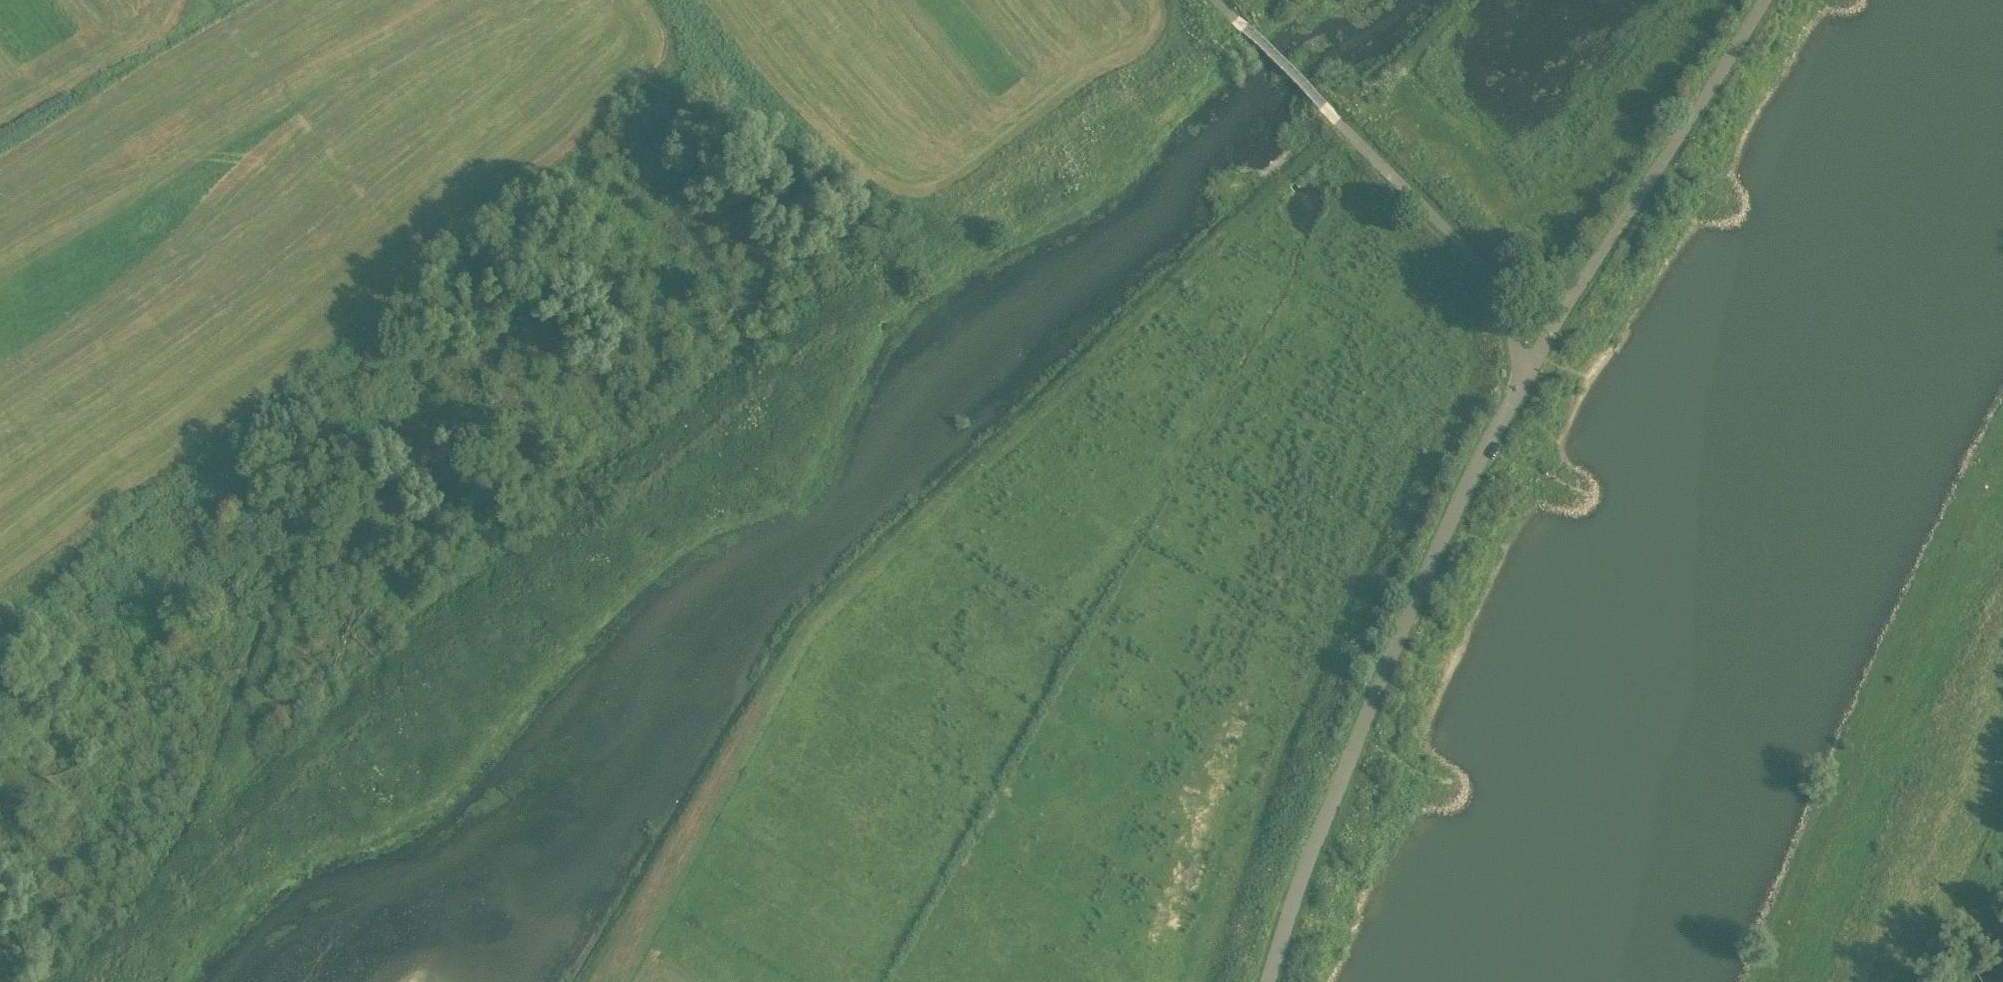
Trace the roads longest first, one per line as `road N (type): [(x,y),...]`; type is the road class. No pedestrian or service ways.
road 1 (unclassified): [(1766,0),(1521,377),(1439,539),(1326,797),(1261,981)]

